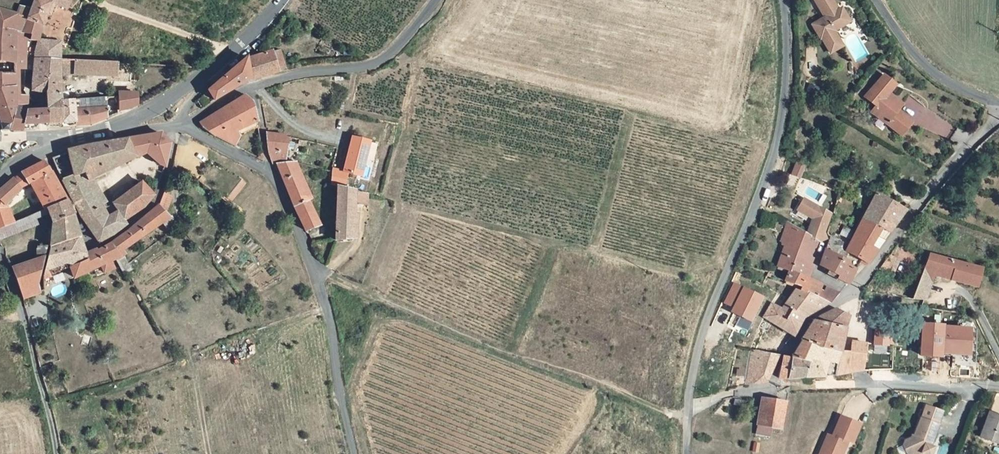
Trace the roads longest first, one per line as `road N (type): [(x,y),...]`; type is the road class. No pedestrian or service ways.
road 1 (residential): [(688,414),(768,389),(808,322),(858,294),(998,112)]
road 2 (unclassified): [(688,414),(715,297),(759,216),(778,139),(782,0)]
road 3 (unclassified): [(179,124),(272,177),(328,305),(356,453)]
road 4 (track): [(317,276),(660,411),(688,414)]
road 5 (unclassified): [(179,124),(280,79),(384,59),(435,0)]
road 6 (track): [(0,261),(22,312),(56,453)]
road 7 (unclassified): [(878,0),(929,69),(998,104)]
road 8 (track): [(88,17),(108,7),(229,52)]
road 9 (residential): [(879,384),(998,387)]

